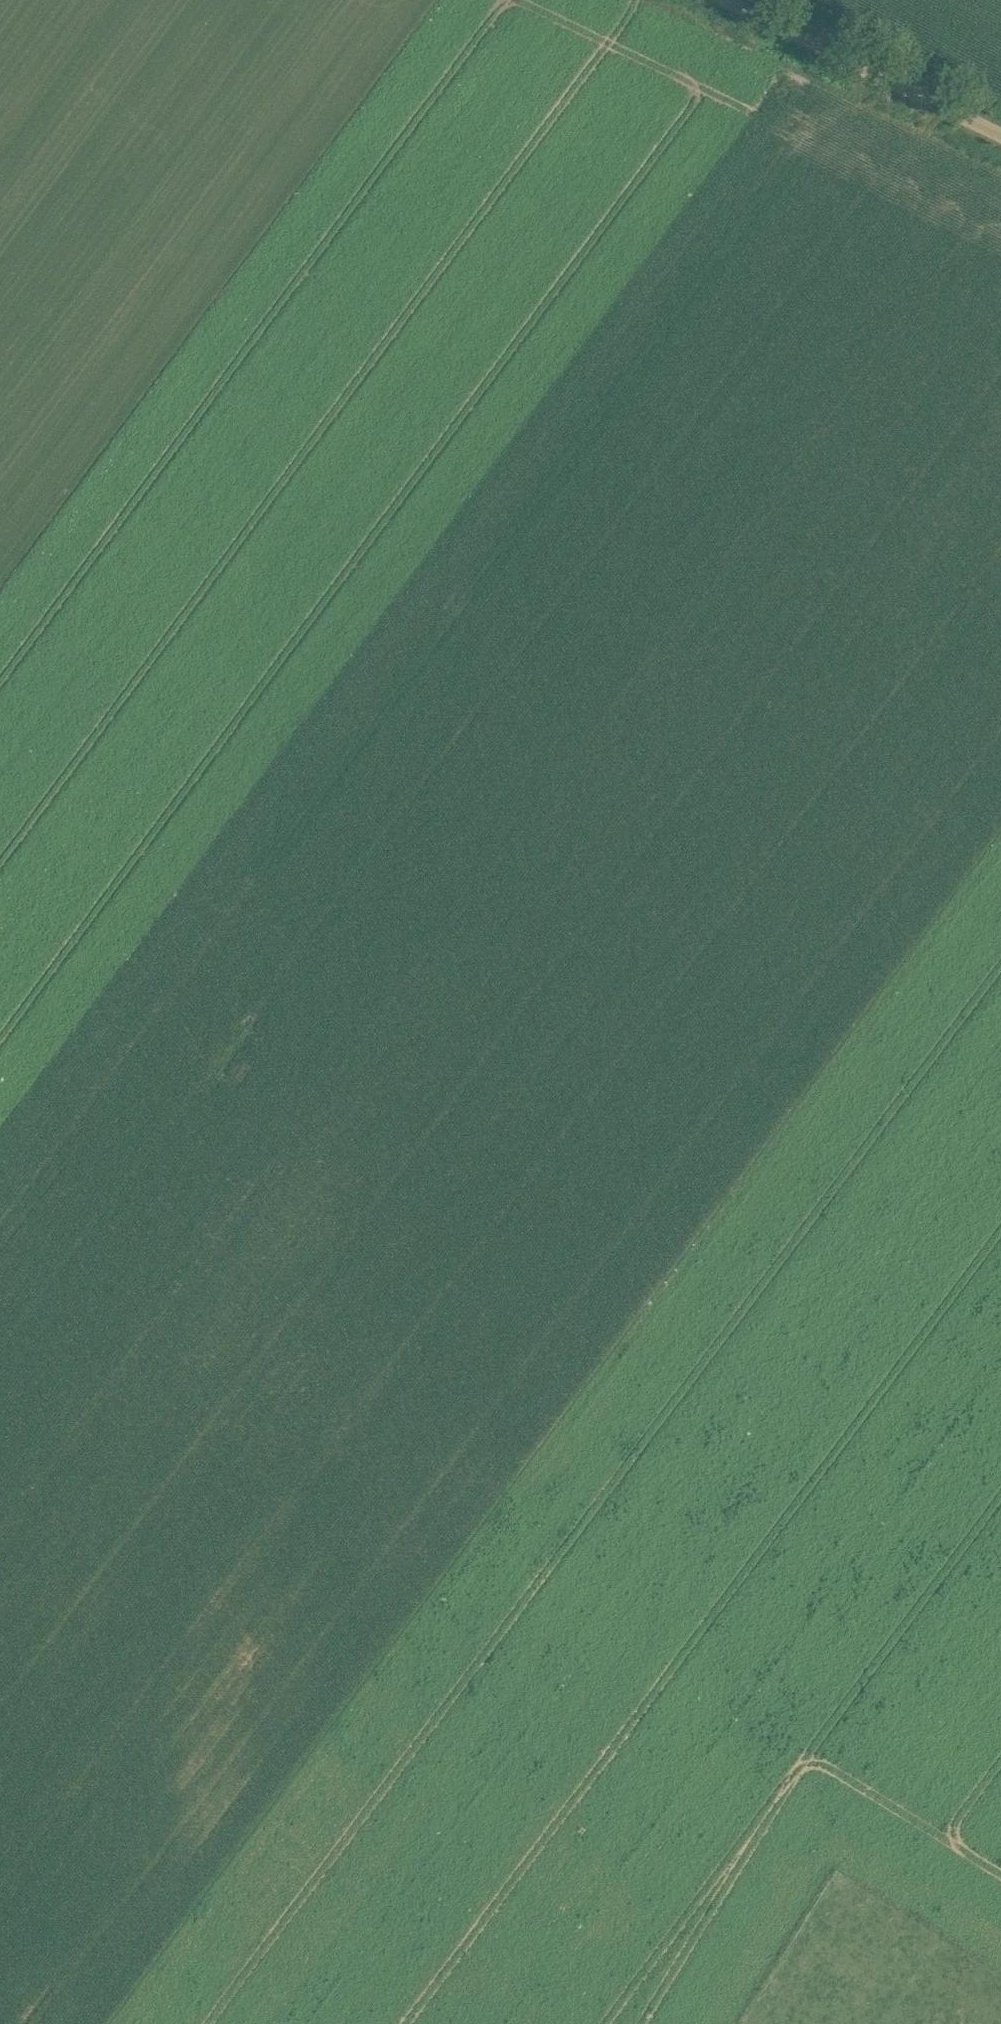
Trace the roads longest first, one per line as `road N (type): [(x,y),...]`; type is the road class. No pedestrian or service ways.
road 1 (unclassified): [(1000,134),(726,0)]

